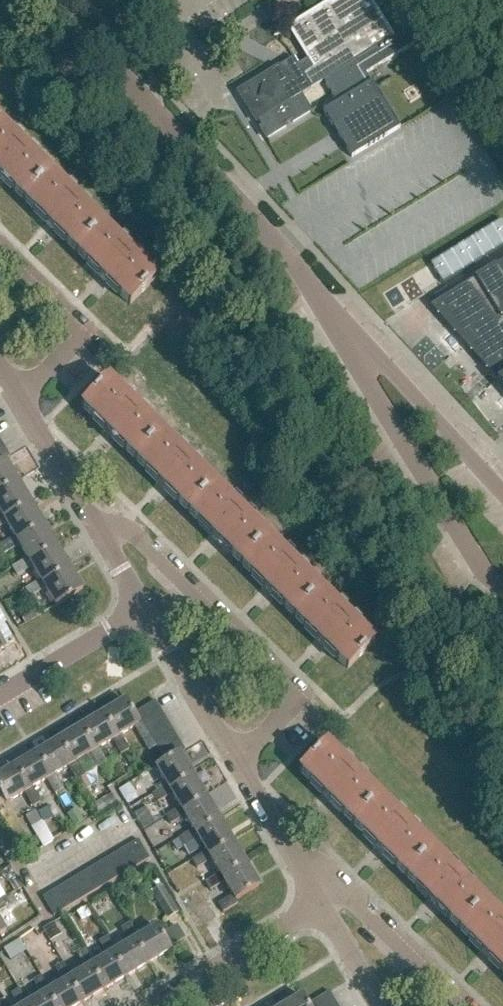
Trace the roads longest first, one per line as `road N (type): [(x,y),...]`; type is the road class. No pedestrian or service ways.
road 1 (residential): [(347,333),(53,0)]
road 2 (residential): [(321,904),(140,612)]
road 3 (residential): [(502,589),(479,569),(347,333)]
road 4 (residential): [(140,612),(0,367)]
road 5 (residential): [(502,503),(347,333)]
road 6 (residential): [(154,1005),(321,904)]
road 7 (residential): [(0,695),(140,612)]

